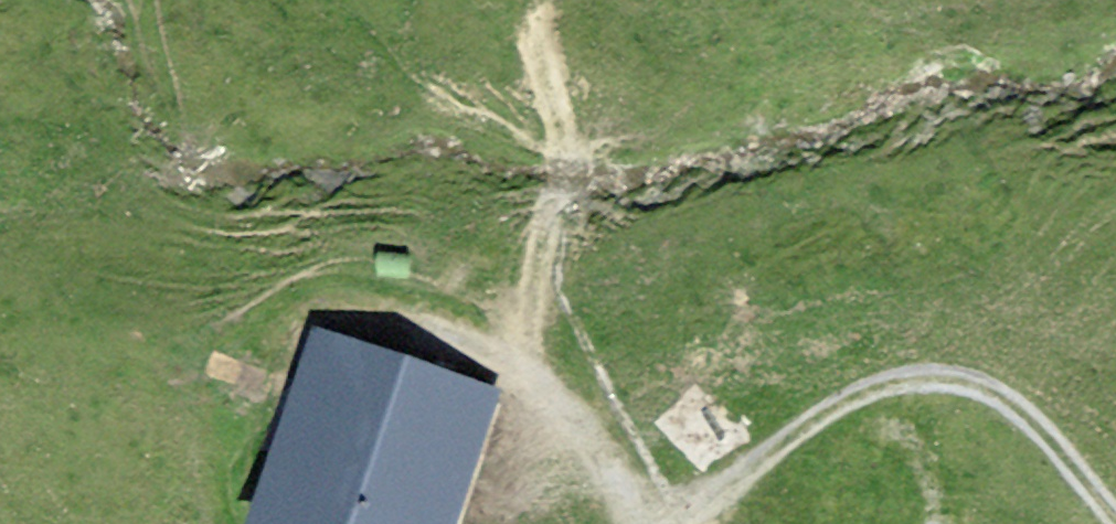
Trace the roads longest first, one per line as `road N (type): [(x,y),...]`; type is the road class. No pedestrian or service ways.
road 1 (track): [(653,523),(591,425),(536,382),(524,344),(564,163),(546,61),(528,32),(479,0)]
road 2 (track): [(1115,520),(1028,418),(974,384),(923,377),(862,393),(803,425),(687,523)]

